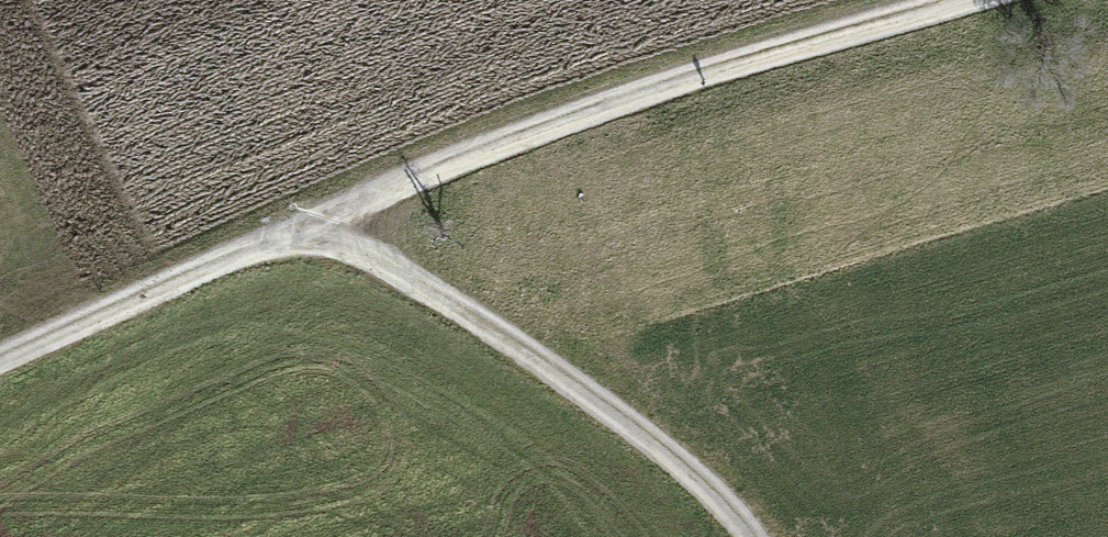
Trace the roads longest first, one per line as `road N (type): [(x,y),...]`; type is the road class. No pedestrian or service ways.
road 1 (track): [(298,222),(653,77),(934,0)]
road 2 (track): [(752,536),(732,502),(534,351),(298,222)]
road 3 (track): [(0,356),(298,222)]

